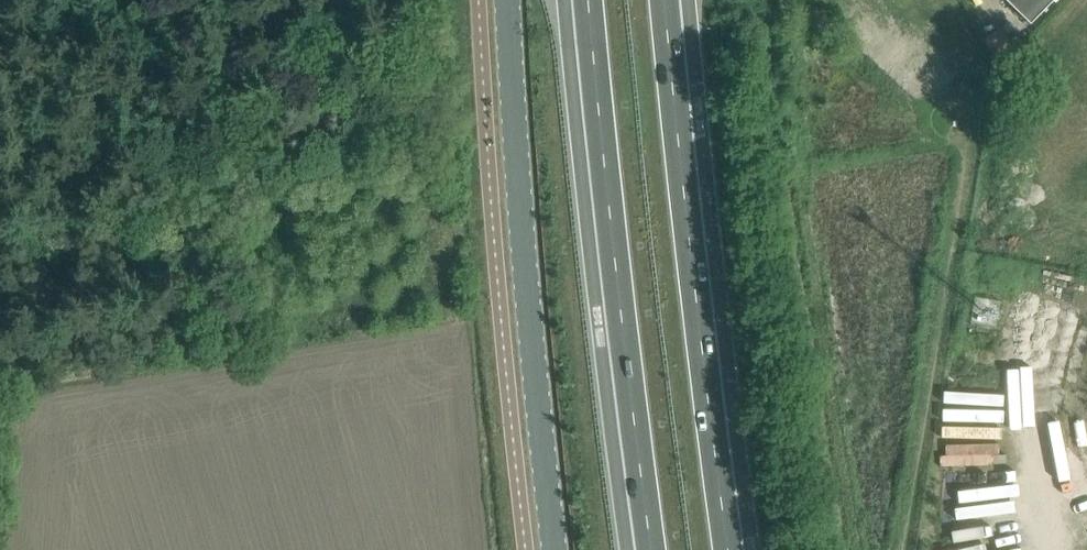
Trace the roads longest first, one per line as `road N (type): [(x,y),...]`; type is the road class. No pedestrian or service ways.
road 1 (trunk): [(585,0),(646,549)]
road 2 (trunk): [(722,549),(666,0)]
road 3 (tertiary): [(554,549),(507,0)]
road 4 (track): [(894,549),(964,158),(936,96)]

